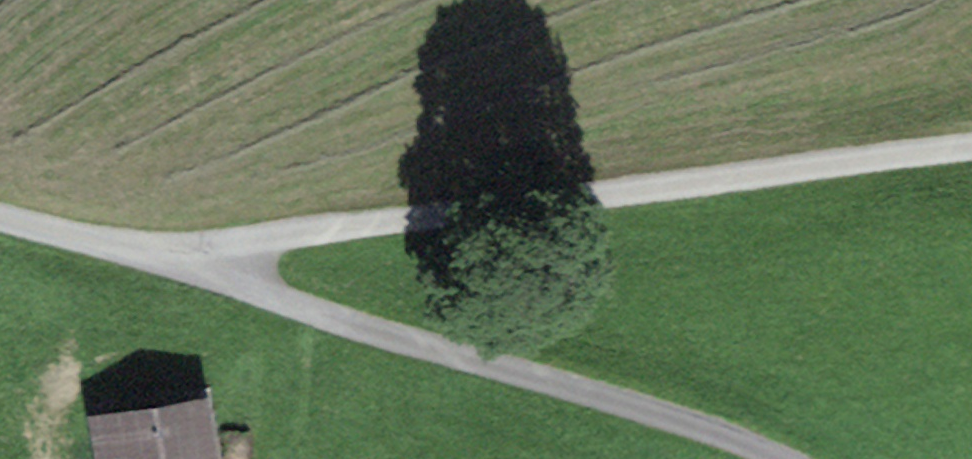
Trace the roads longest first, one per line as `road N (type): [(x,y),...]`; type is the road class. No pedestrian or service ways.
road 1 (track): [(0,217),(162,258),(781,458)]
road 2 (track): [(971,141),(162,258)]

